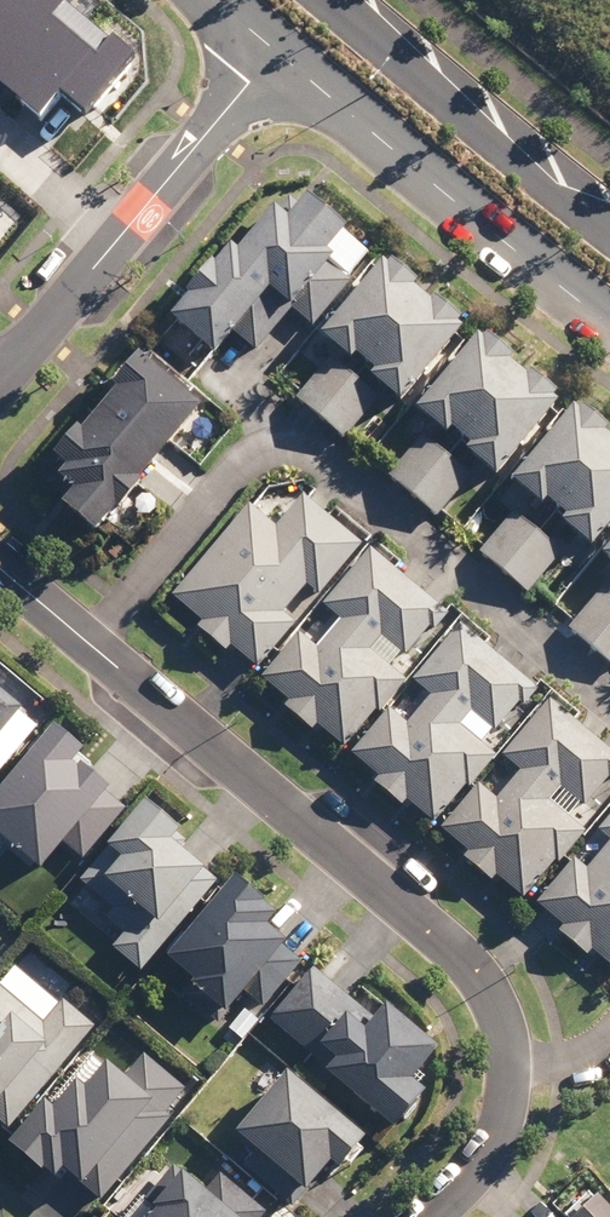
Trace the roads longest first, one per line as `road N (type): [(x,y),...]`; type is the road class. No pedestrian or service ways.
road 1 (residential): [(0,567),(464,958),(492,993),(509,1055)]
road 2 (residential): [(217,382),(263,430),(609,716)]
road 3 (secondary): [(609,325),(274,51)]
road 4 (secondary): [(338,0),(609,224)]
road 5 (residential): [(126,231),(274,51)]
road 6 (residential): [(509,1055),(512,1103),(504,1133),(424,1216)]
road 7 (residential): [(0,379),(126,231)]
road 8 (residential): [(0,129),(126,231)]

